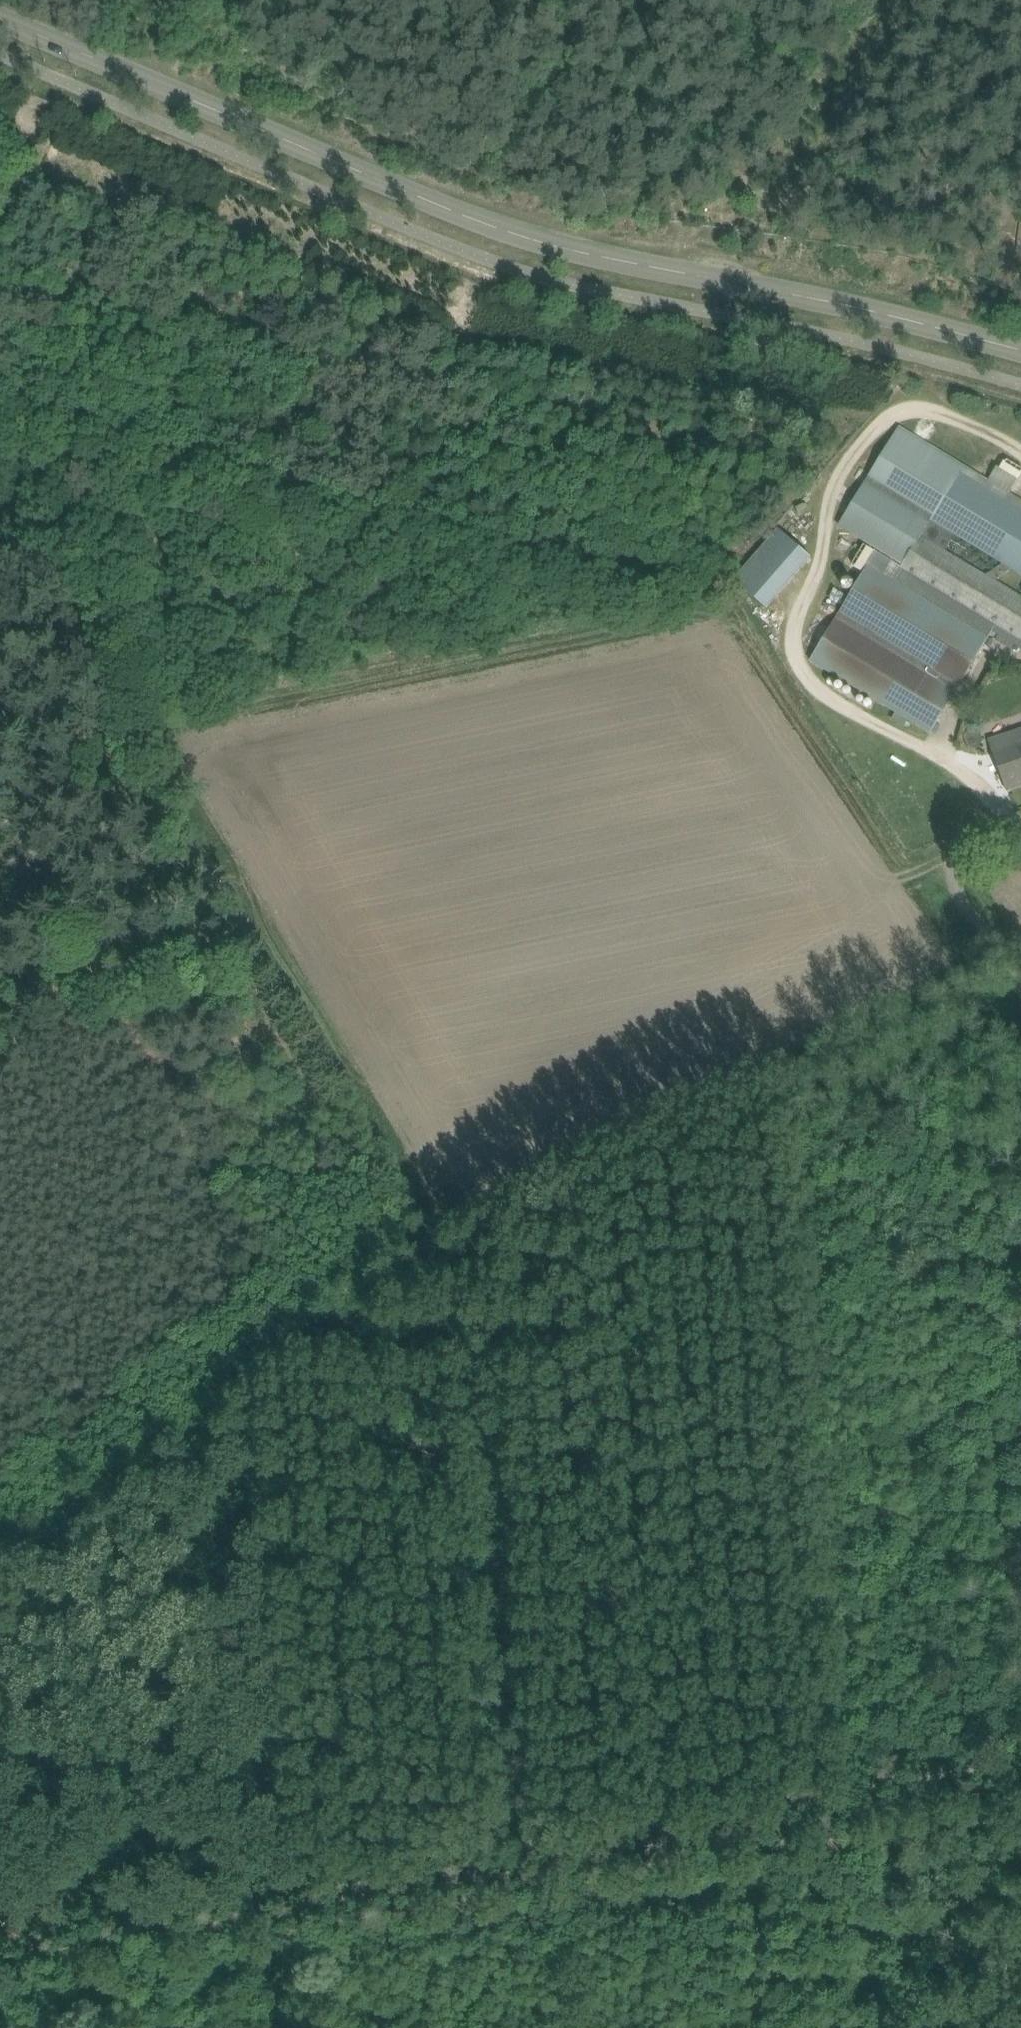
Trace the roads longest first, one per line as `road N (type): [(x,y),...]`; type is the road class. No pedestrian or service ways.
road 1 (tertiary): [(1020,354),(721,276),(539,240),(0,16)]
road 2 (track): [(715,299),(721,276),(902,0)]
road 3 (track): [(1020,968),(942,864),(948,852),(1020,828)]

